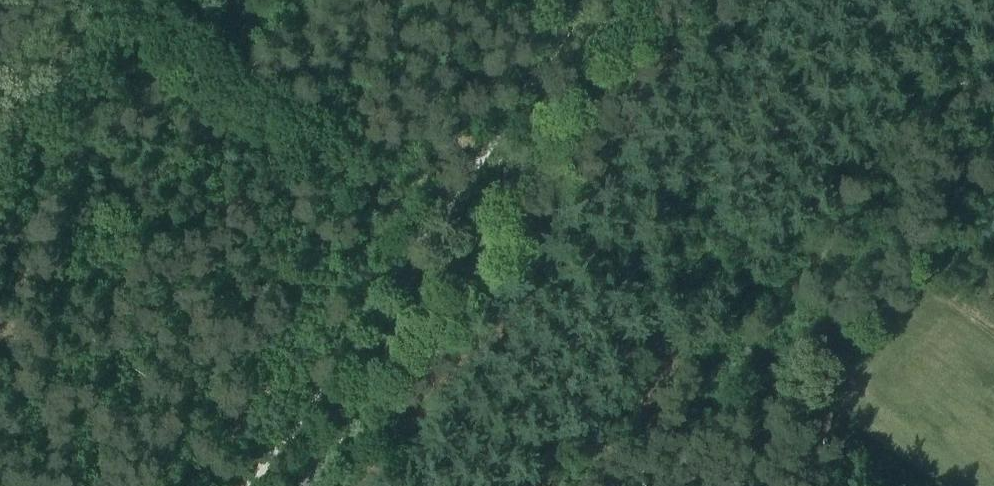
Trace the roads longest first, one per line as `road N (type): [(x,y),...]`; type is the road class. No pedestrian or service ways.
road 1 (tertiary): [(302,485),(625,0)]
road 2 (track): [(125,0),(456,253)]

